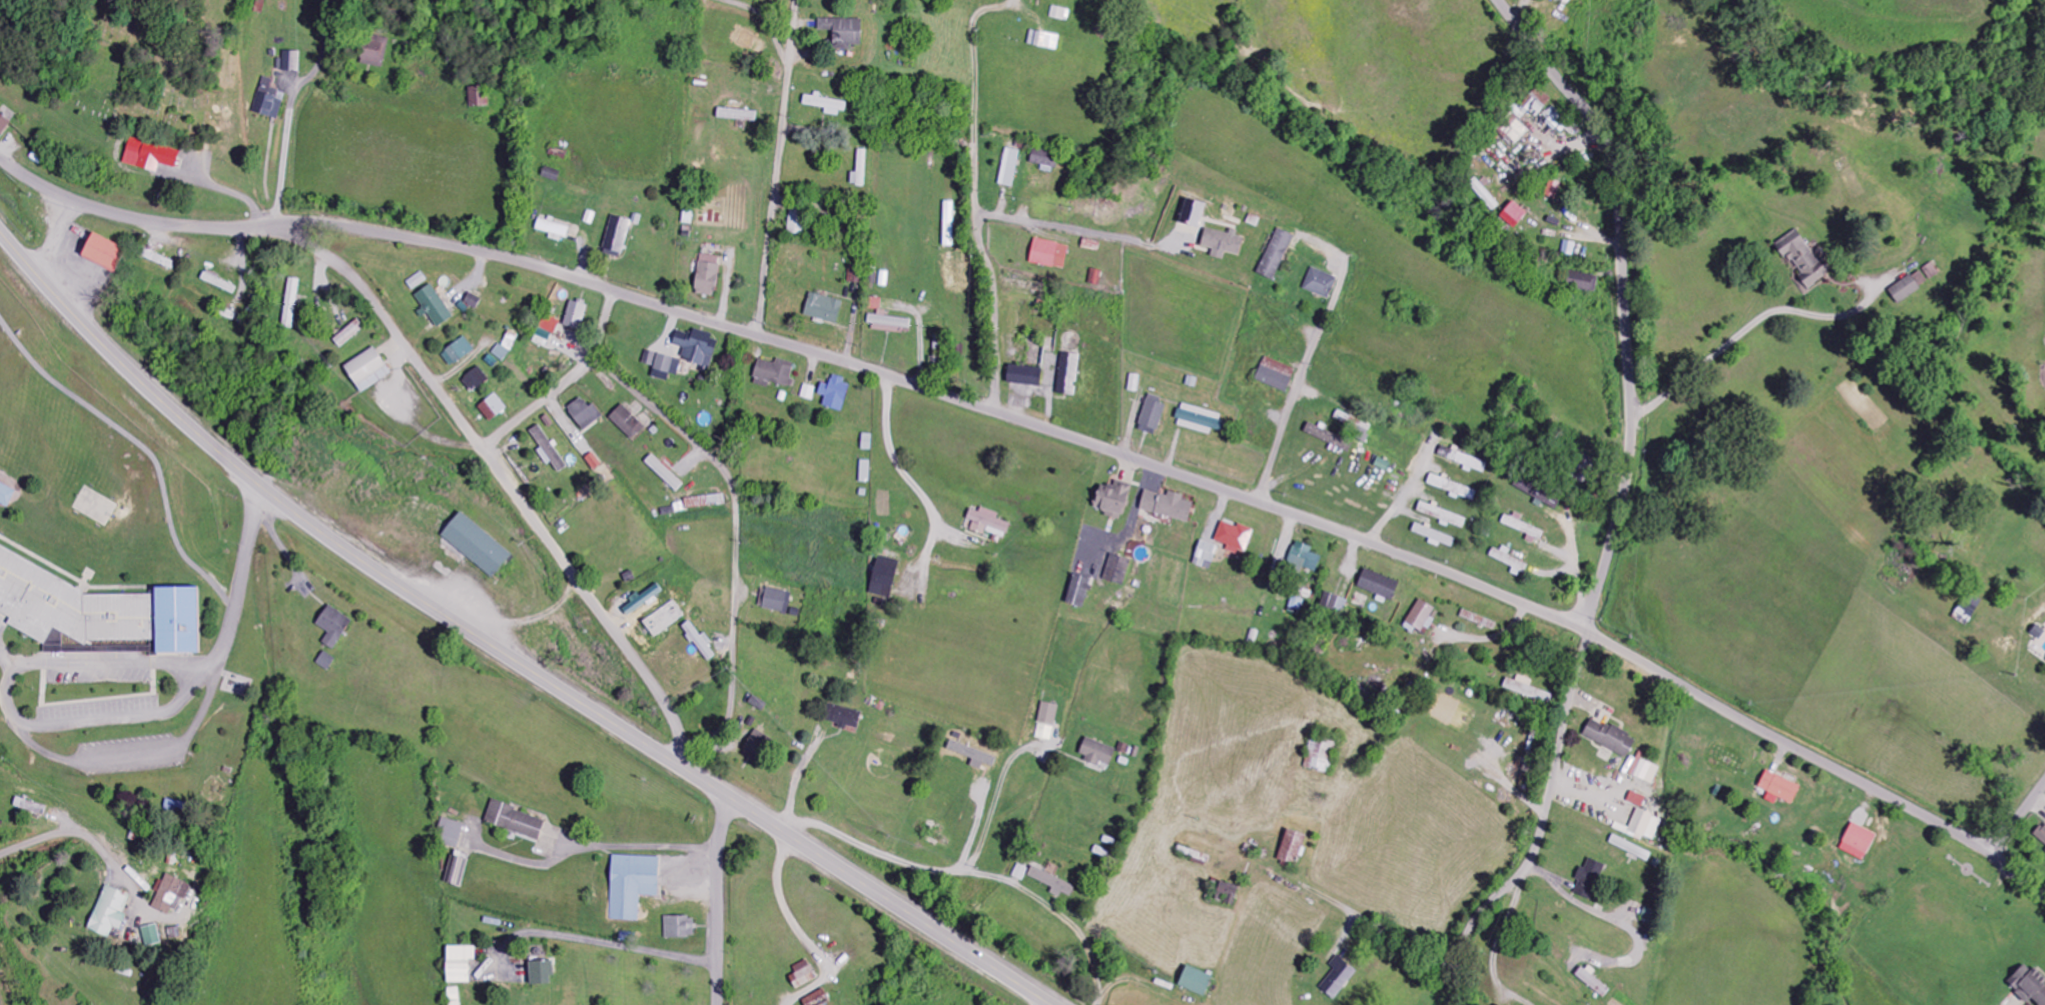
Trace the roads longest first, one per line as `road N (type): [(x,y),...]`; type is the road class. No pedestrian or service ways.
road 1 (residential): [(274,226),(329,225),(536,268),(861,367),(1457,578),(1587,633),(1917,810),(2044,898)]
road 2 (residential): [(1459,1004),(1472,928),(1523,874),(1544,825),(1632,437),(1612,166),(1586,116),(1496,0)]
road 3 (residential): [(735,802),(680,748),(655,688),(392,323),(332,261),(274,226),(181,226),(85,205),(0,158)]
road 4 (tertiary): [(735,802),(319,531),(119,361),(0,231)]
road 5 (residential): [(680,748),(712,736),(731,713),(736,502),(712,458),(591,357)]
road 6 (residential): [(990,411),(998,354),(974,191),(973,17)]
road 7 (tertiary): [(1052,1004),(735,802)]
road 8 (residential): [(759,337),(796,0)]
road 9 (residential): [(1257,503),(1344,263)]
road 10 (residential): [(274,226),(294,99),(324,57),(327,0)]
road 11 (residential): [(614,293),(578,373),(483,449)]
road 12 (residential): [(720,1004),(721,844),(735,802)]
road 13 (residential): [(976,215),(1135,242)]

